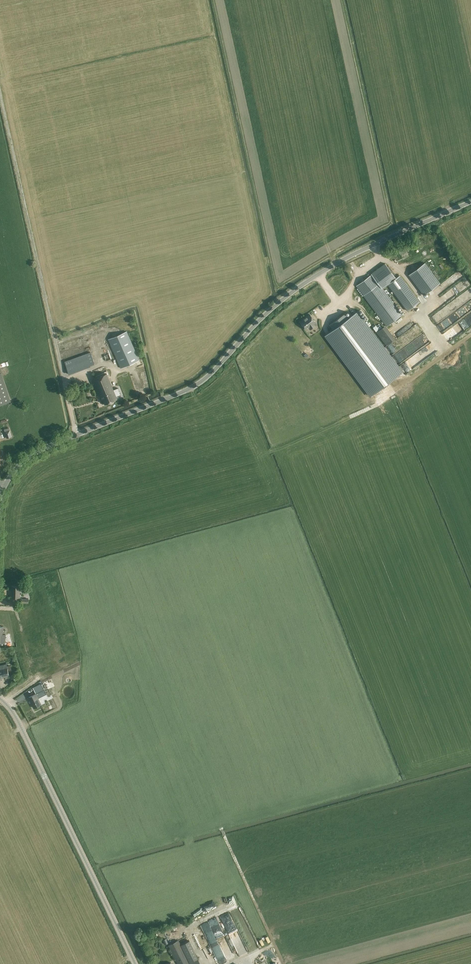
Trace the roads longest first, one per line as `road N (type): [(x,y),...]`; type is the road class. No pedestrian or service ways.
road 1 (tertiary): [(0,500),(28,454),(208,378),(293,293),(470,203)]
road 2 (tertiary): [(134,963),(0,699)]

